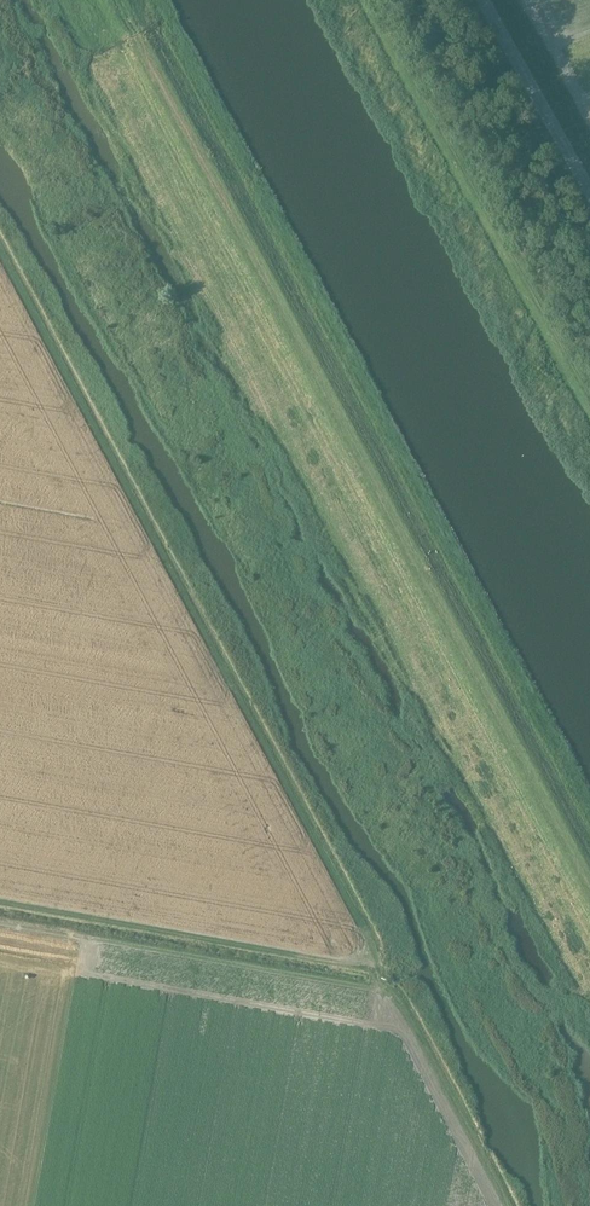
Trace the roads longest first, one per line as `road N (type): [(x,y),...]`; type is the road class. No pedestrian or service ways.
road 1 (unclassified): [(589,193),(482,0)]

